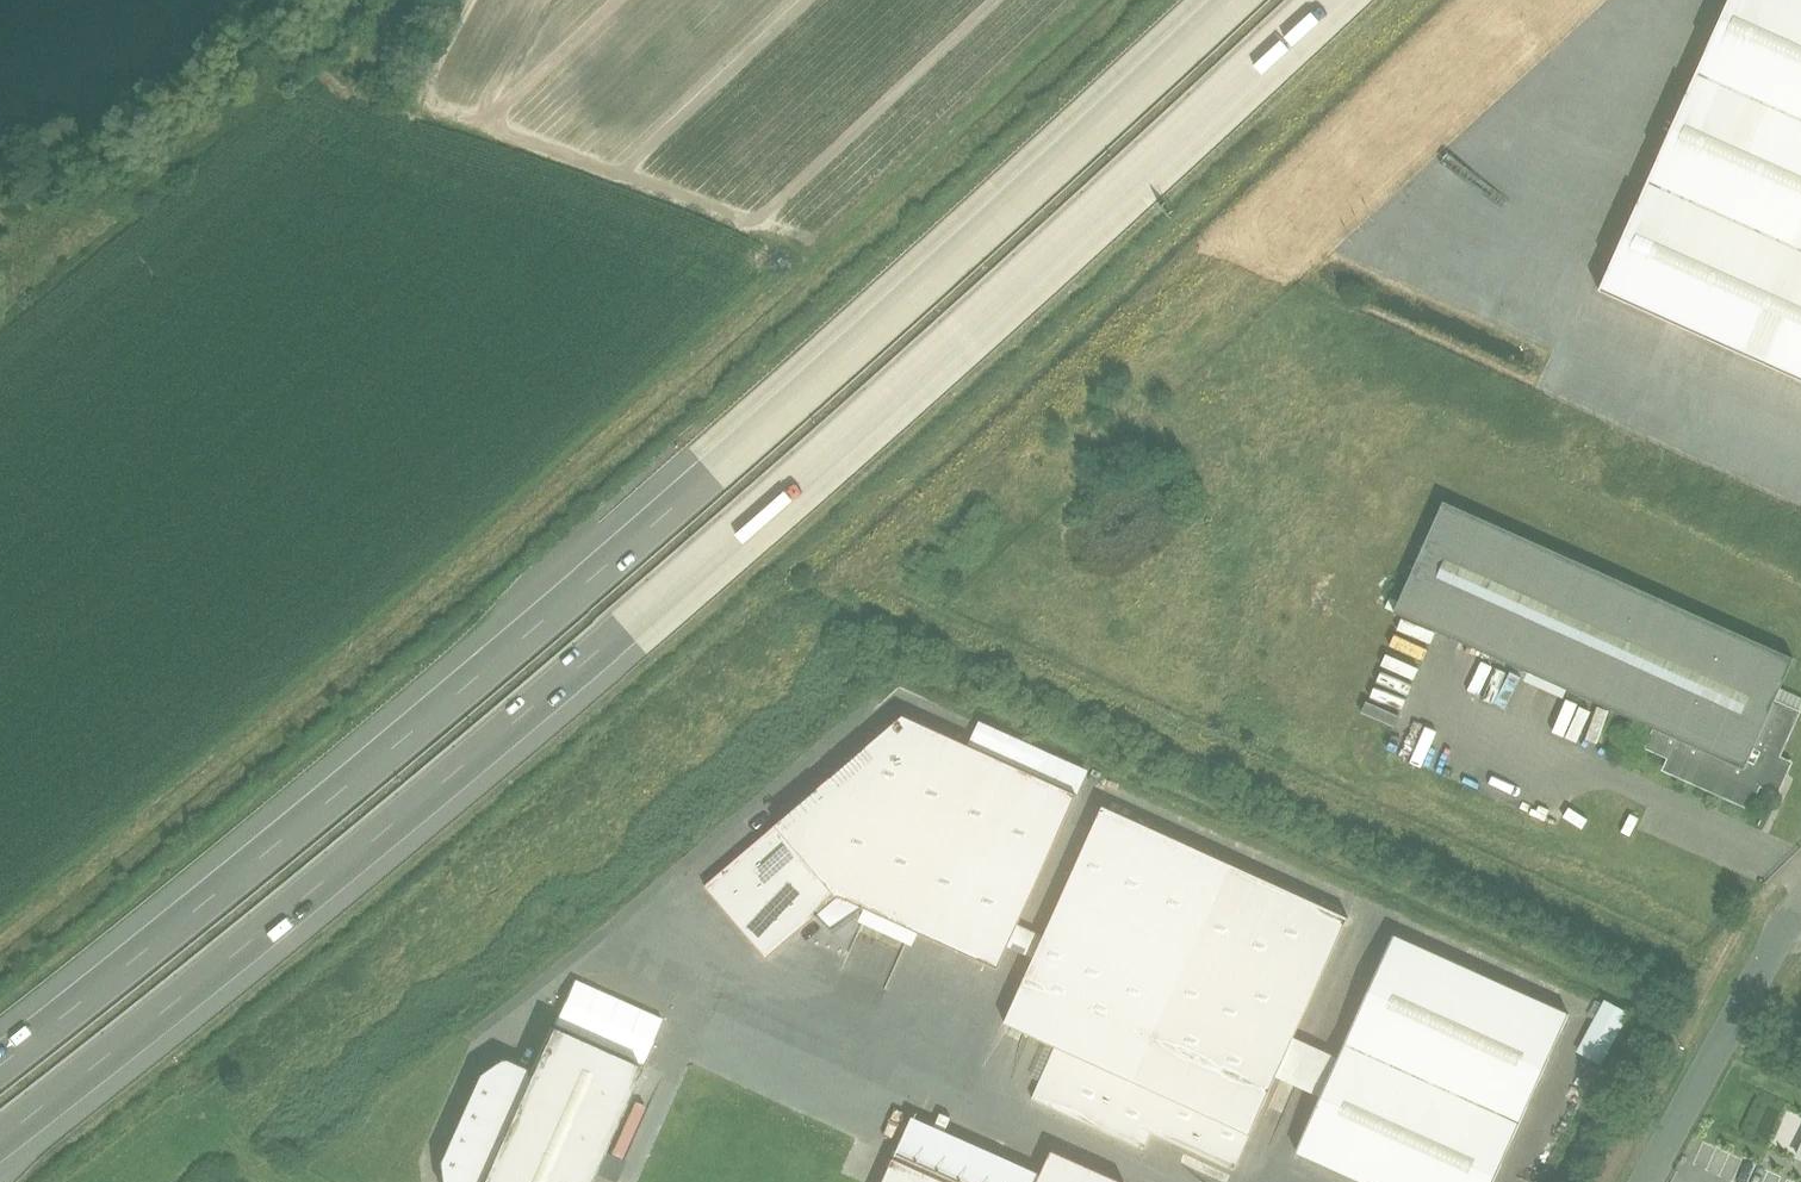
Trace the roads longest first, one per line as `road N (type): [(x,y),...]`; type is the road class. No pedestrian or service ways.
road 1 (motorway): [(0,1139),(787,499),(1321,0)]
road 2 (motorway): [(1234,0),(713,474),(0,1065)]
road 3 (residential): [(1640,1181),(1800,914)]

